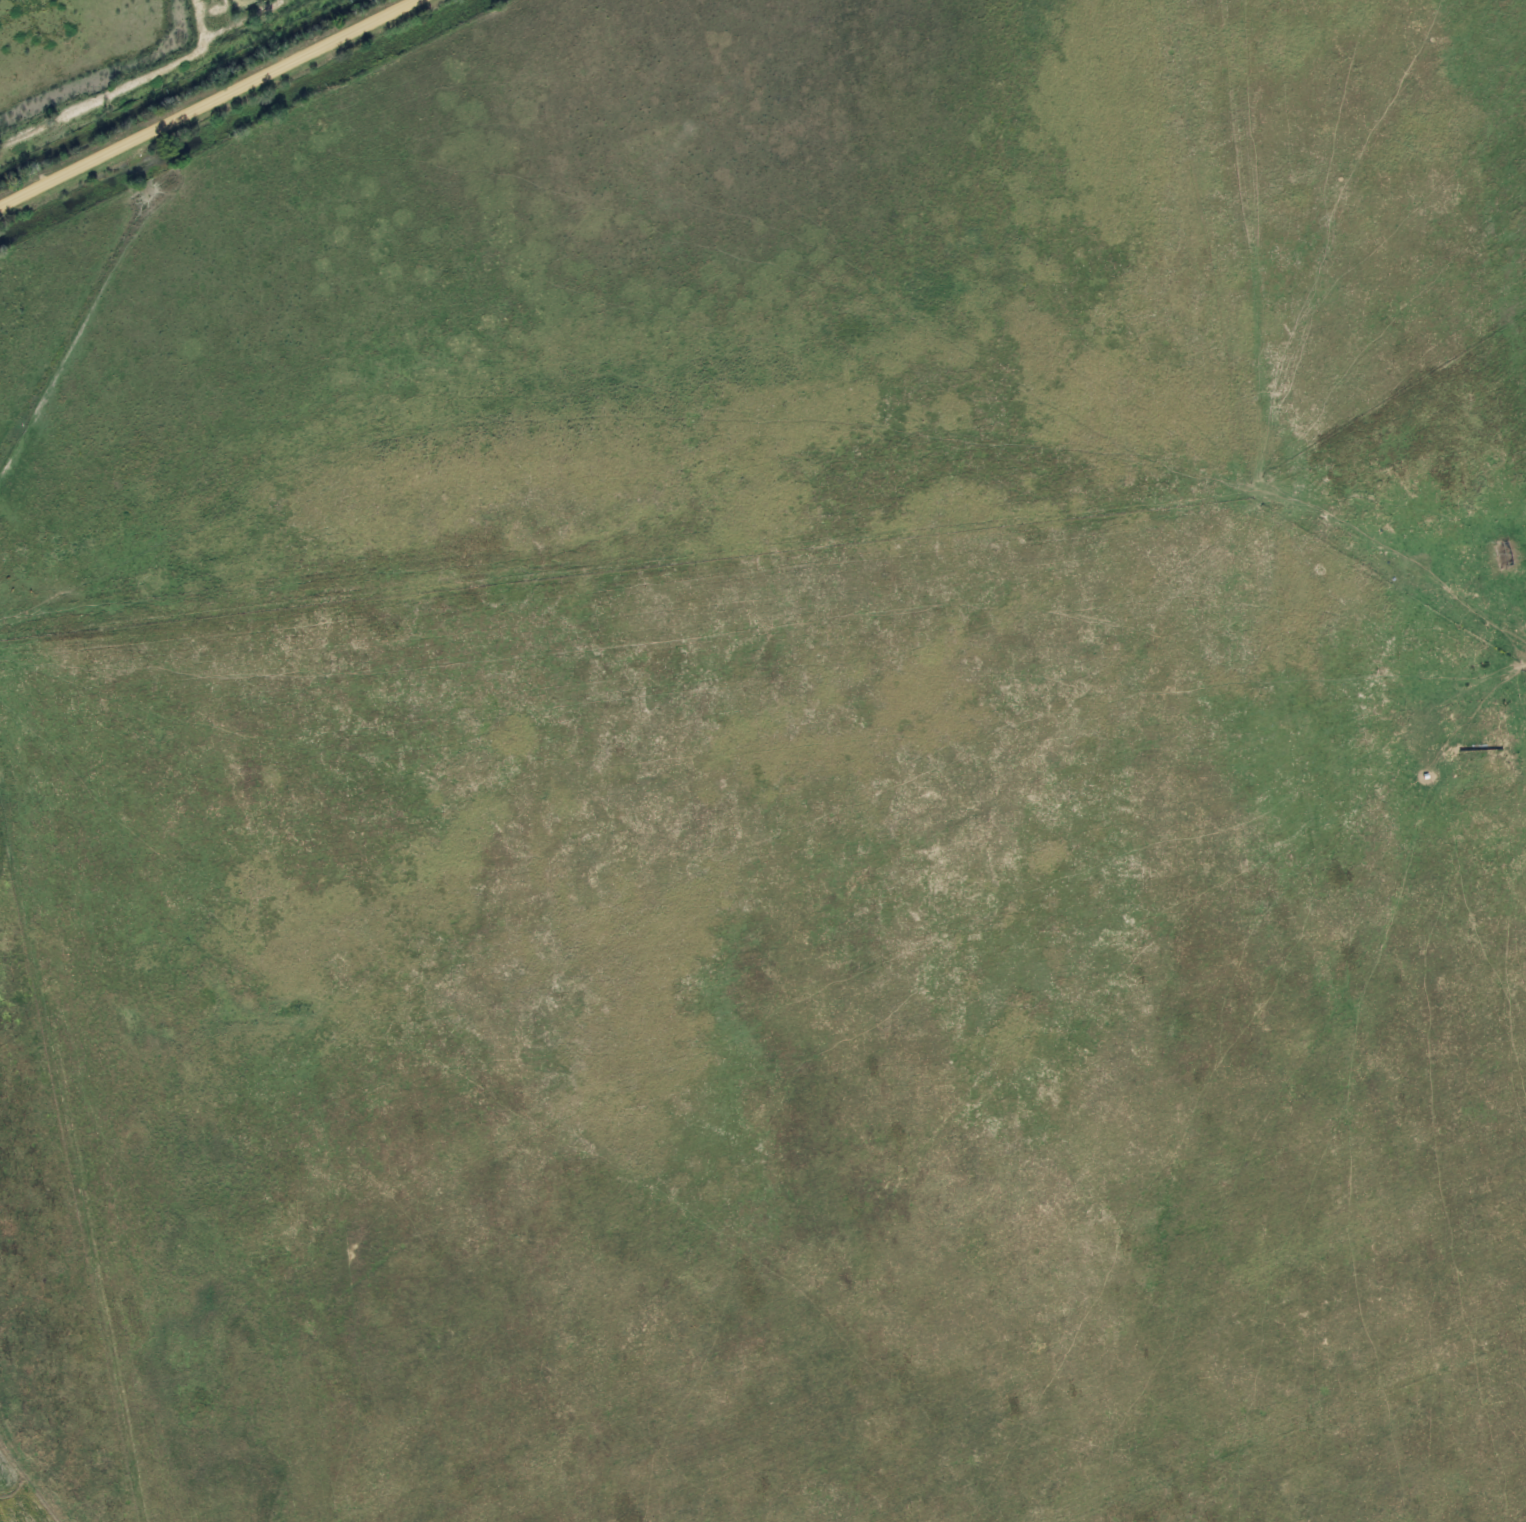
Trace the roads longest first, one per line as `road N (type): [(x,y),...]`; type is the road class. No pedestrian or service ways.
road 1 (residential): [(0,203),(409,0)]

